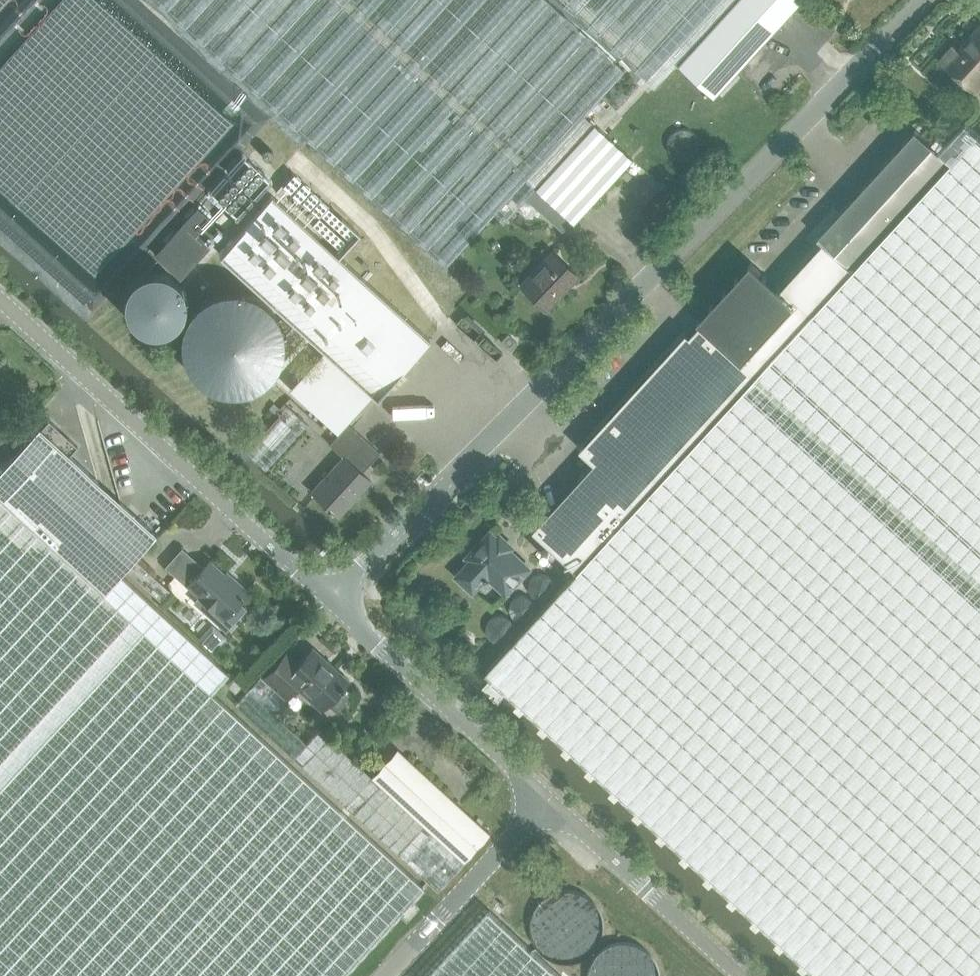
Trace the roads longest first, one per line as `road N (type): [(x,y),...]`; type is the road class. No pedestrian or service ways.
road 1 (unclassified): [(329,596),(917,0)]
road 2 (unclassified): [(329,596),(0,293)]
road 3 (unclassified): [(546,793),(329,596)]
road 4 (unclassified): [(747,975),(546,793)]
road 5 (unclassified): [(379,975),(546,793)]

